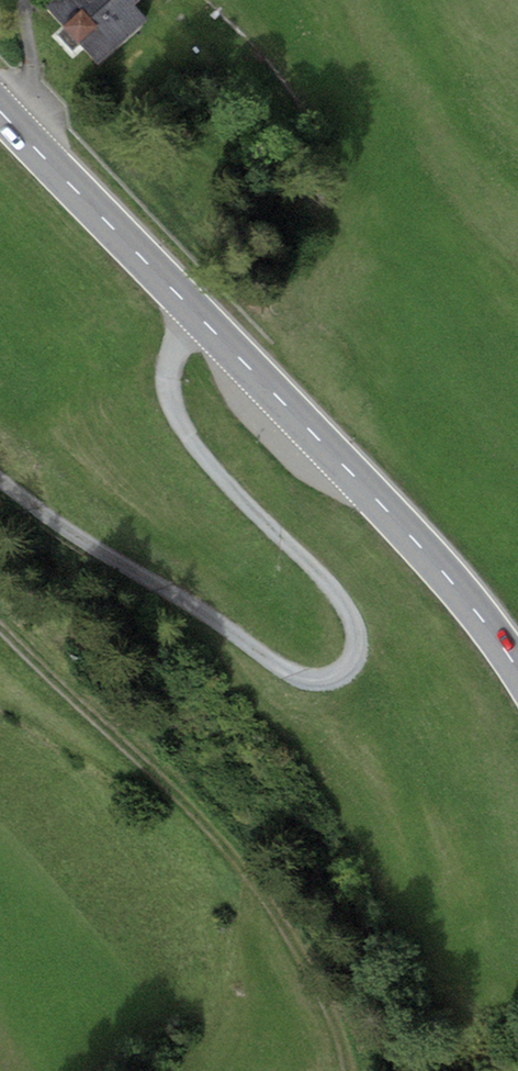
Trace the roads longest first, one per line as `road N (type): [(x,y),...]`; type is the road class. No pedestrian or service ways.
road 1 (track): [(0,483),(290,674),(332,677),(353,663),(358,642),(343,600),(179,424),(167,395),(170,358),(197,314)]
road 2 (primary): [(517,669),(423,549),(0,113)]
road 3 (track): [(0,627),(238,875),(333,1035),(336,1070)]

